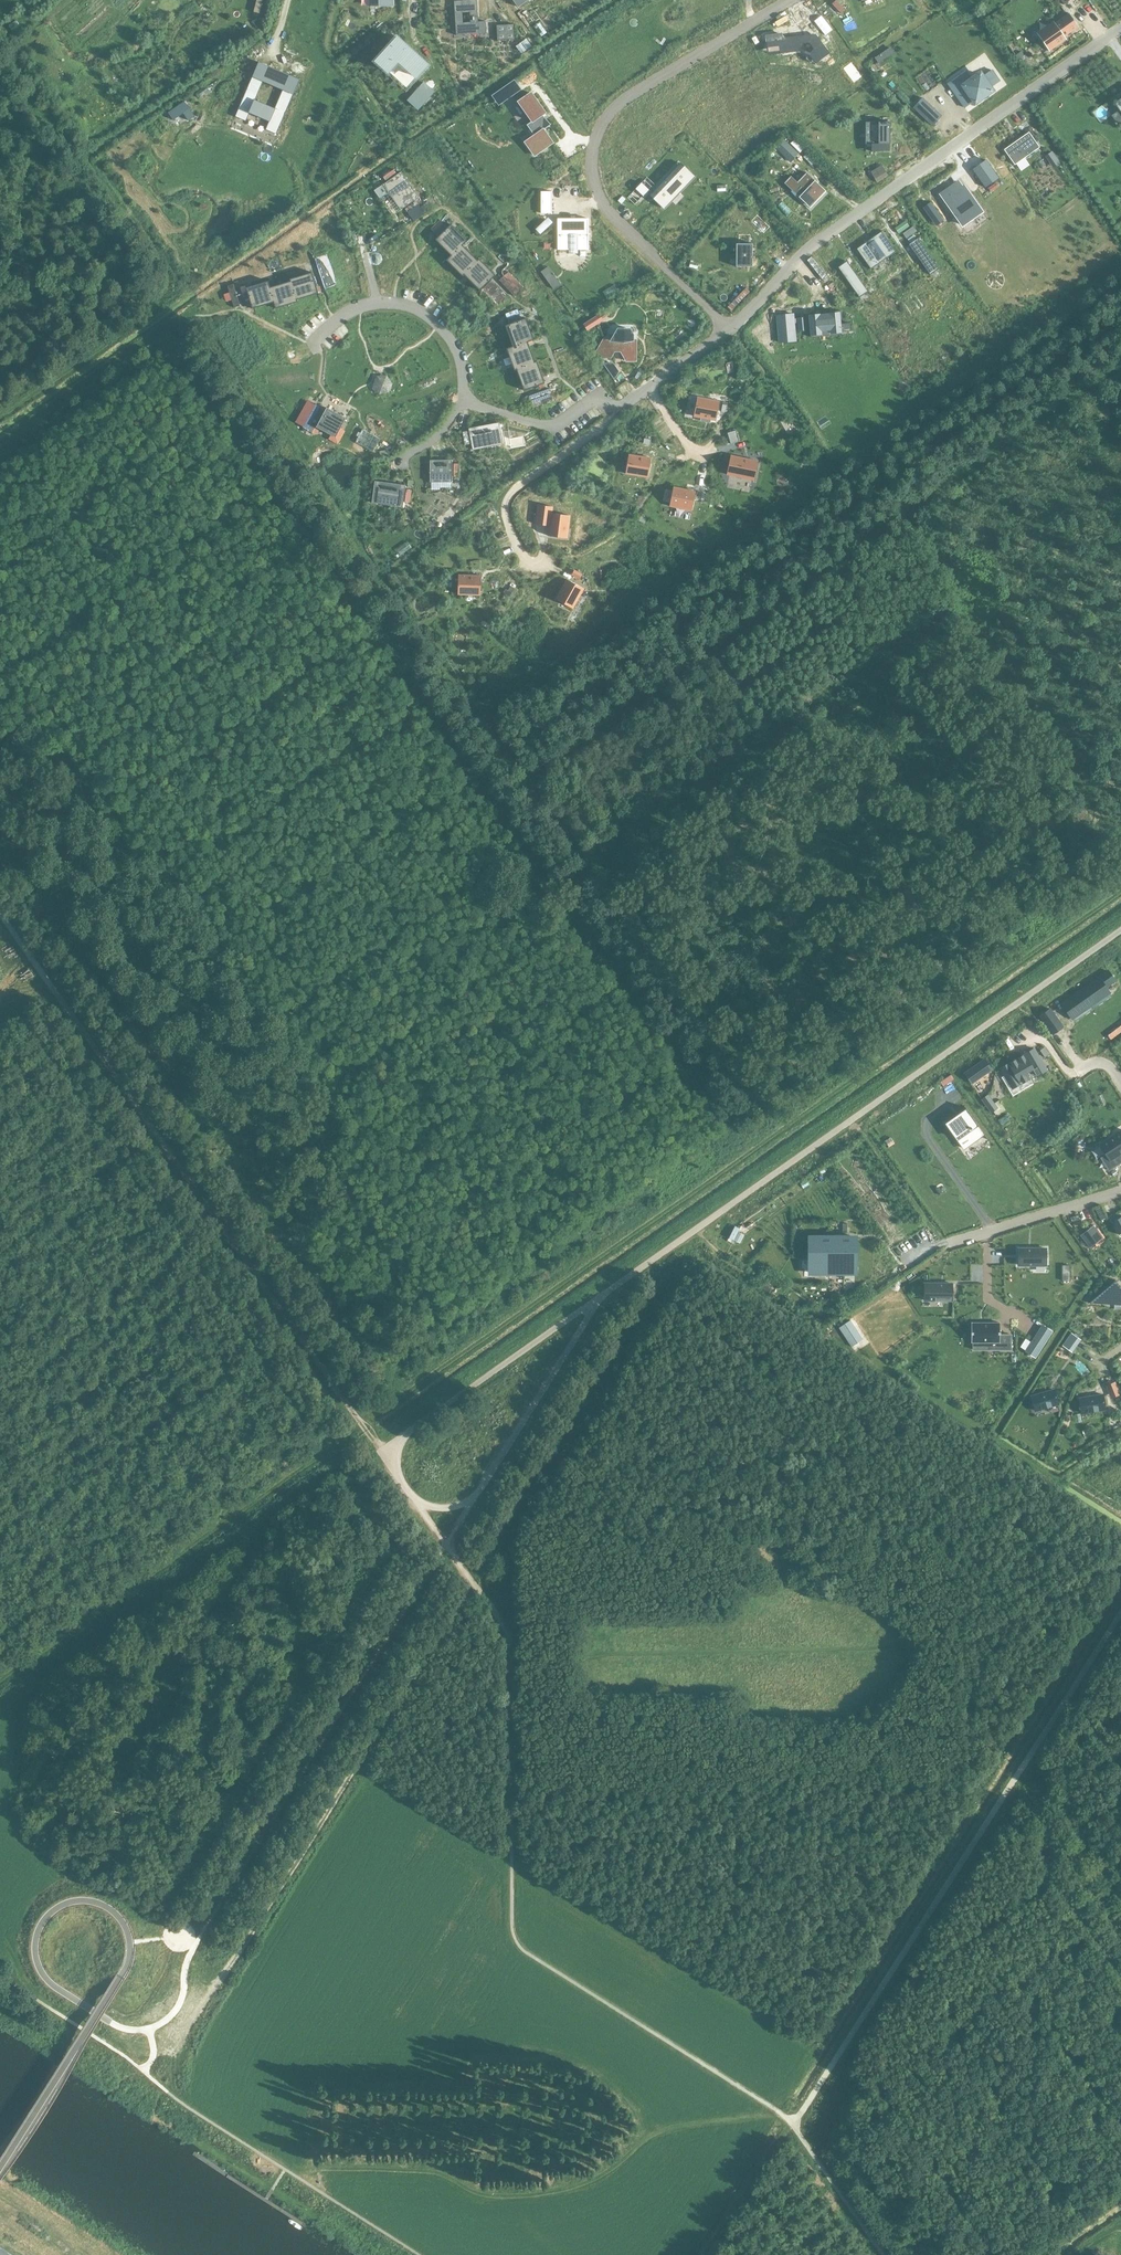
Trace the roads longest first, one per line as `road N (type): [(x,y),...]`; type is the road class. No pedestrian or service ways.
road 1 (track): [(171,1152),(588,859),(487,716)]
road 2 (track): [(419,1503),(427,1530),(470,1587),(211,1995),(154,2054)]
road 3 (track): [(0,911),(385,1452)]
road 4 (unclassified): [(594,1303),(1120,928)]
road 5 (residential): [(1120,27),(820,239),(728,330)]
road 6 (residential): [(790,0),(615,106),(594,145),(592,177),(611,215),(728,330)]
road 7 (unclassified): [(477,1494),(443,1508),(419,1503),(385,1452),(594,1303)]
road 8 (residential): [(625,408),(513,490),(506,515),(526,559),(539,563)]
road 9 (unclassified): [(477,1494),(594,1303)]
road 10 (residential): [(625,408),(601,398),(551,430),(461,402)]
road 11 (residential): [(461,402),(461,366),(450,339),(417,308),(376,301)]
road 12 (residential): [(1120,1191),(986,1232)]
road 13 (residential): [(728,330),(625,408)]

